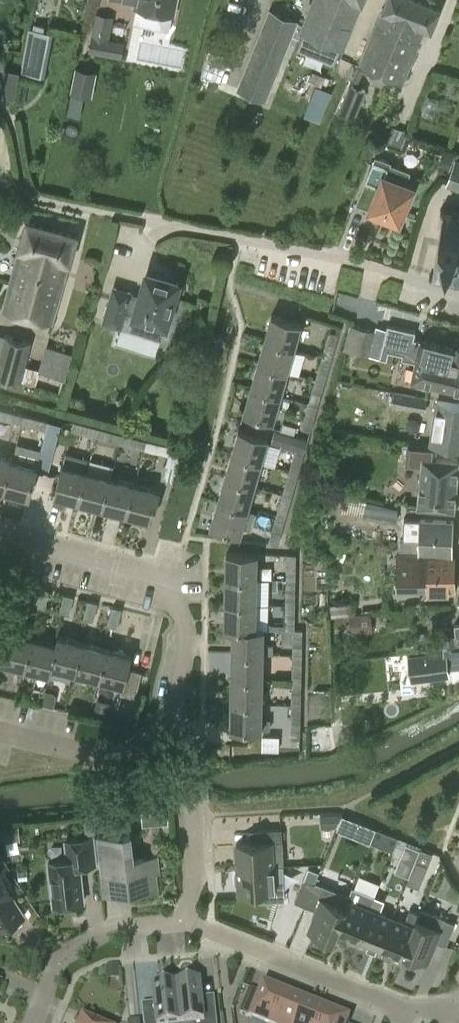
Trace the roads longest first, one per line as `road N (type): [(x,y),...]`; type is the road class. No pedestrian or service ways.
road 1 (residential): [(174,713),(188,639),(178,590),(152,573),(0,532)]
road 2 (residential): [(397,1006),(176,917)]
road 3 (residential): [(176,917),(195,883),(187,767),(174,713)]
road 4 (residential): [(31,1022),(54,970),(86,942),(176,917)]
road 5 (residential): [(0,732),(81,750),(120,750),(174,713)]

